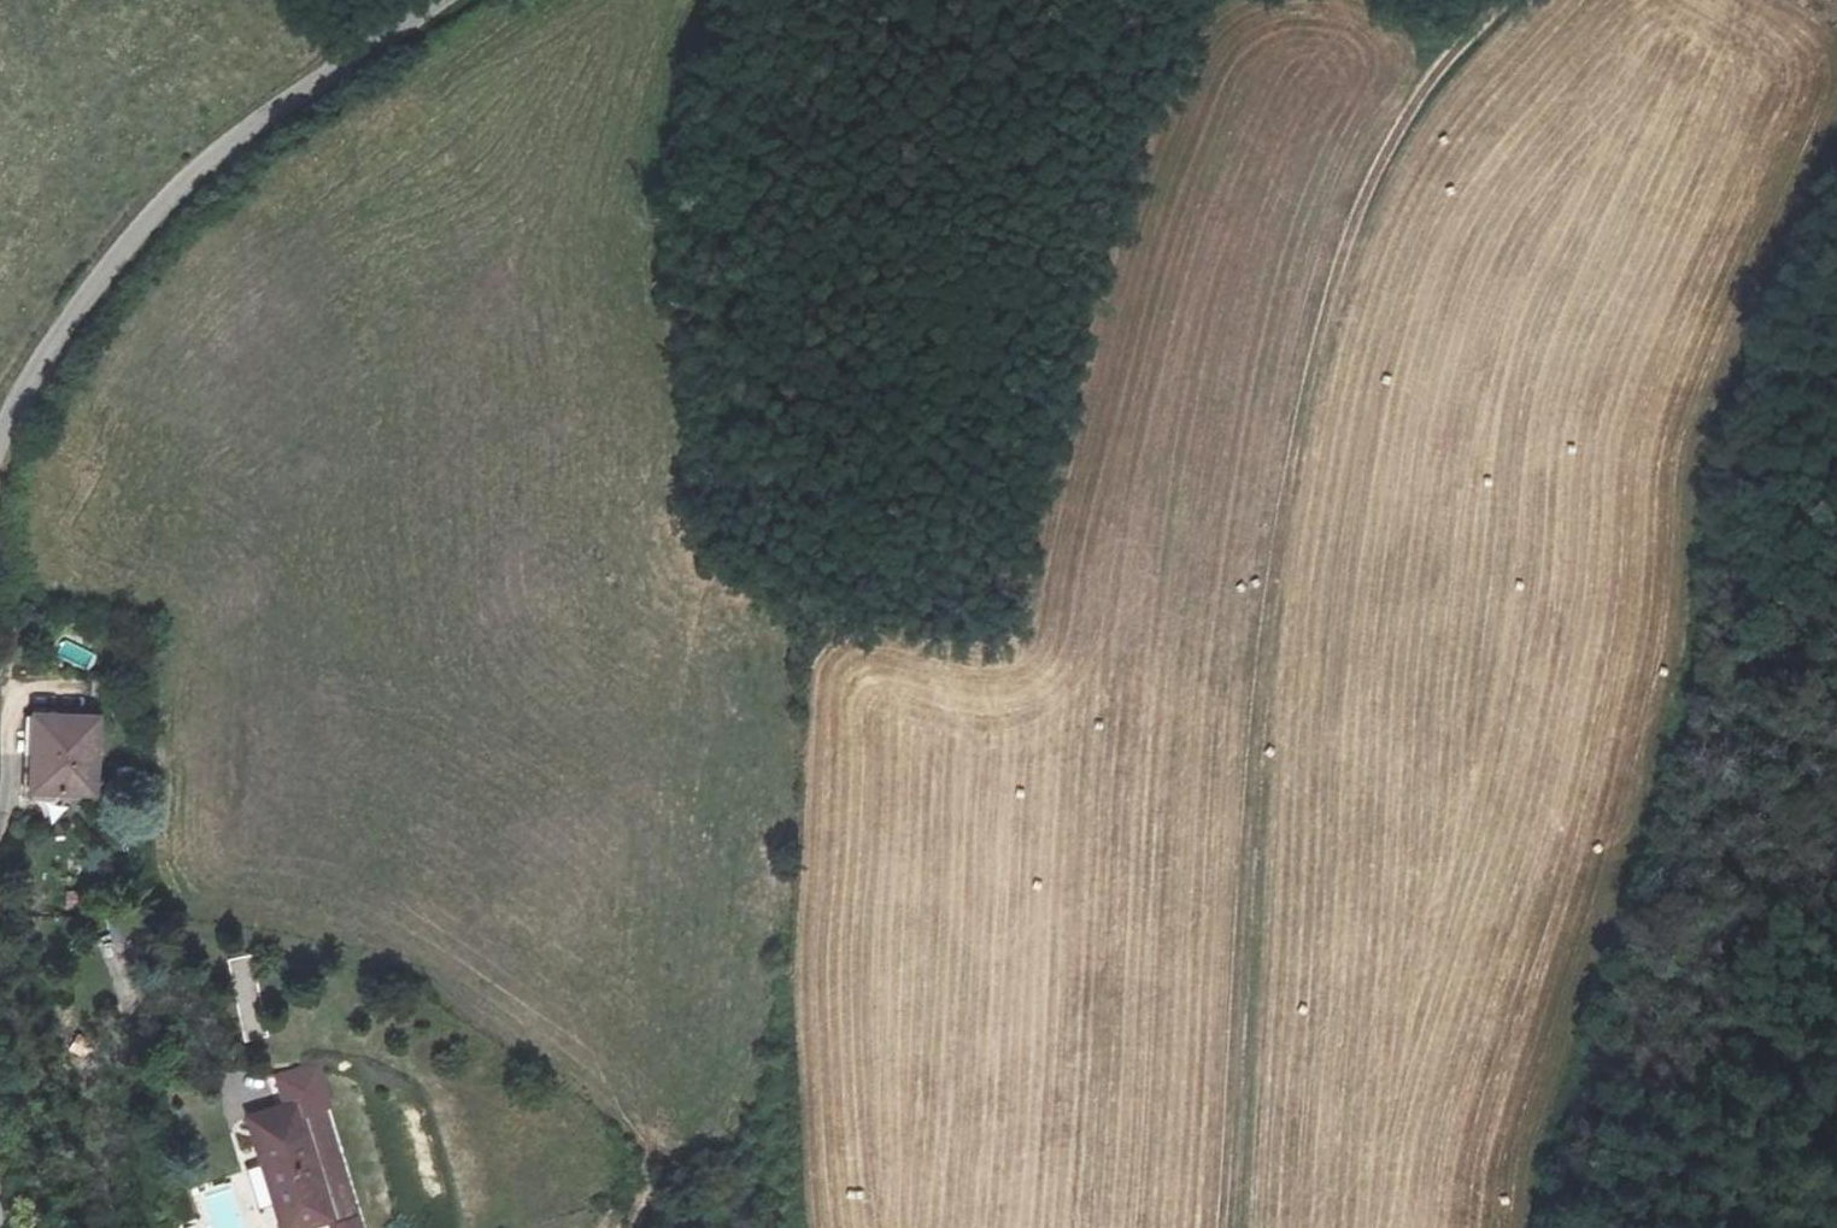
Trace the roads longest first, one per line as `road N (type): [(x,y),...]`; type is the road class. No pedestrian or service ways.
road 1 (track): [(1508,0),(1427,86),(1389,146),(1359,205),(1316,342),(1260,670),(1223,1227)]
road 2 (unclassified): [(439,0),(260,121),(175,190),(90,291),(13,408)]

